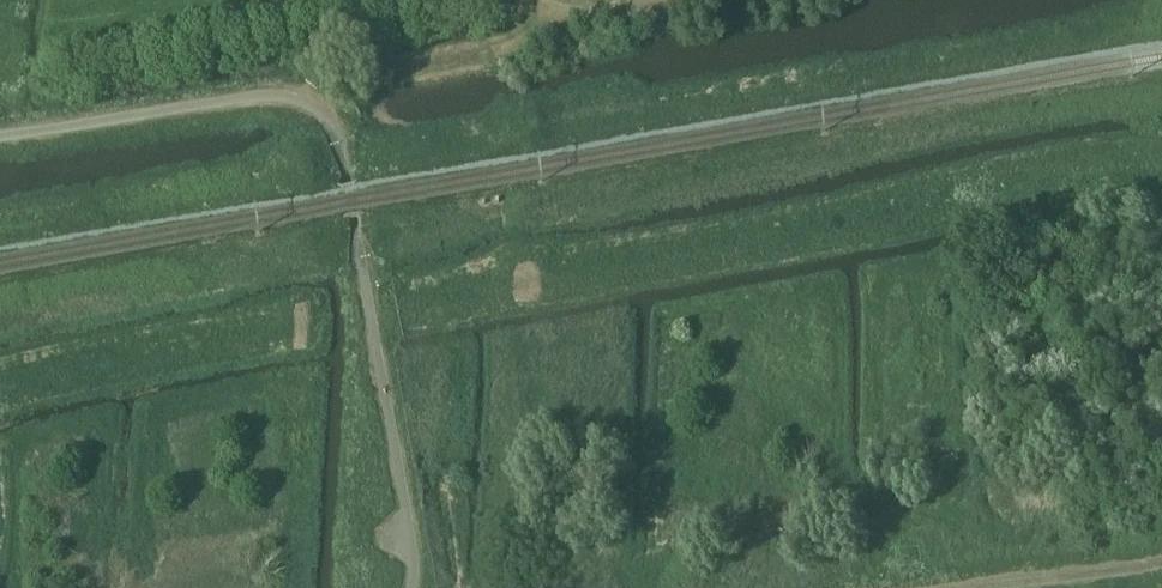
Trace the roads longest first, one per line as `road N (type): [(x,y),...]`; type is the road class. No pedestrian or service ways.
road 1 (track): [(967,587),(1161,563)]

